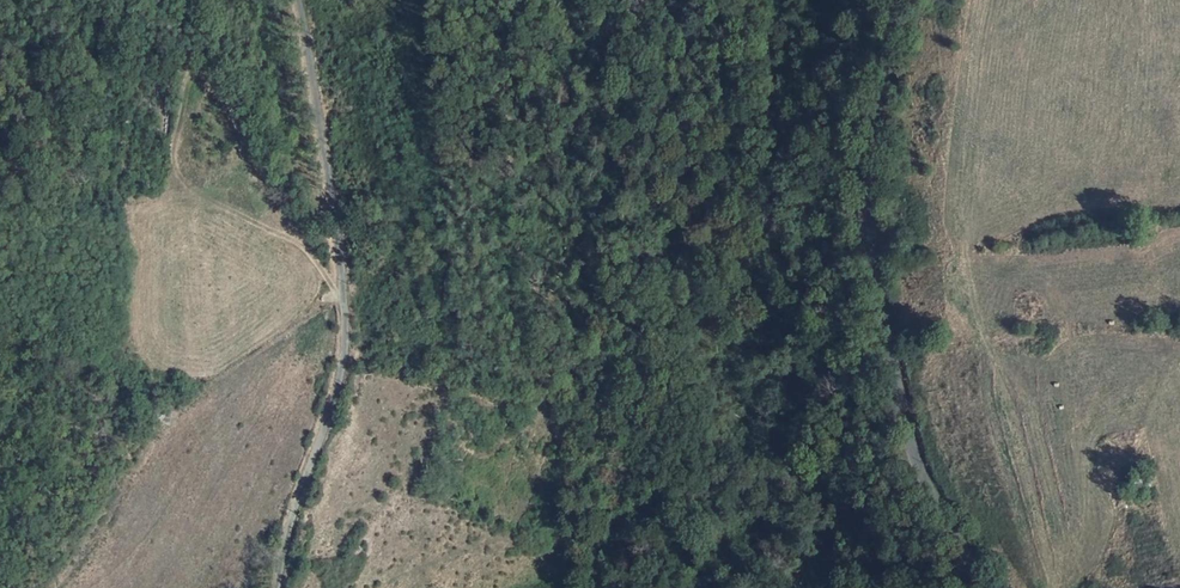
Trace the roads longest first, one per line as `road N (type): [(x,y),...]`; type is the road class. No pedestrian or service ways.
road 1 (tertiary): [(892,0),(867,175),(868,230),(911,446),(983,587)]
road 2 (unclassified): [(275,587),(340,349),(299,0)]

